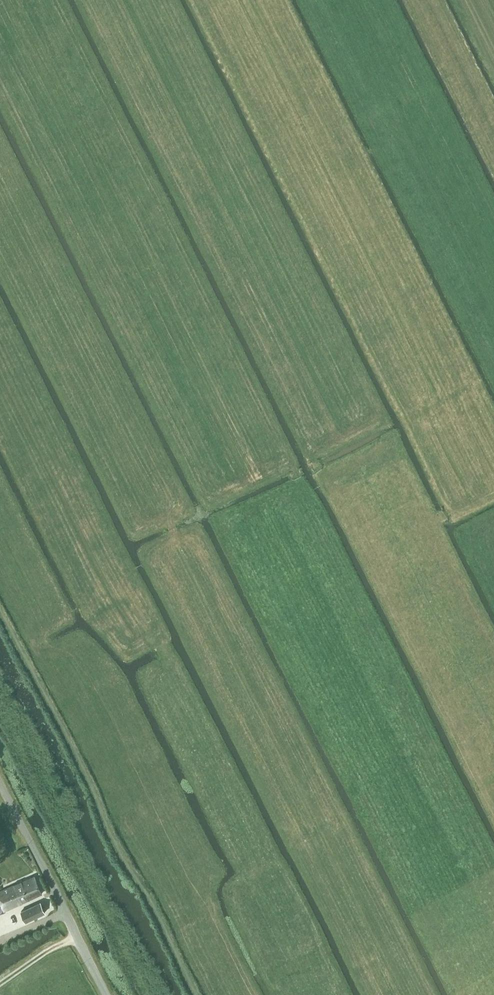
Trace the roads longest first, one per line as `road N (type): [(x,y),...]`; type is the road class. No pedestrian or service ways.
road 1 (unclassified): [(107,994),(0,781)]

